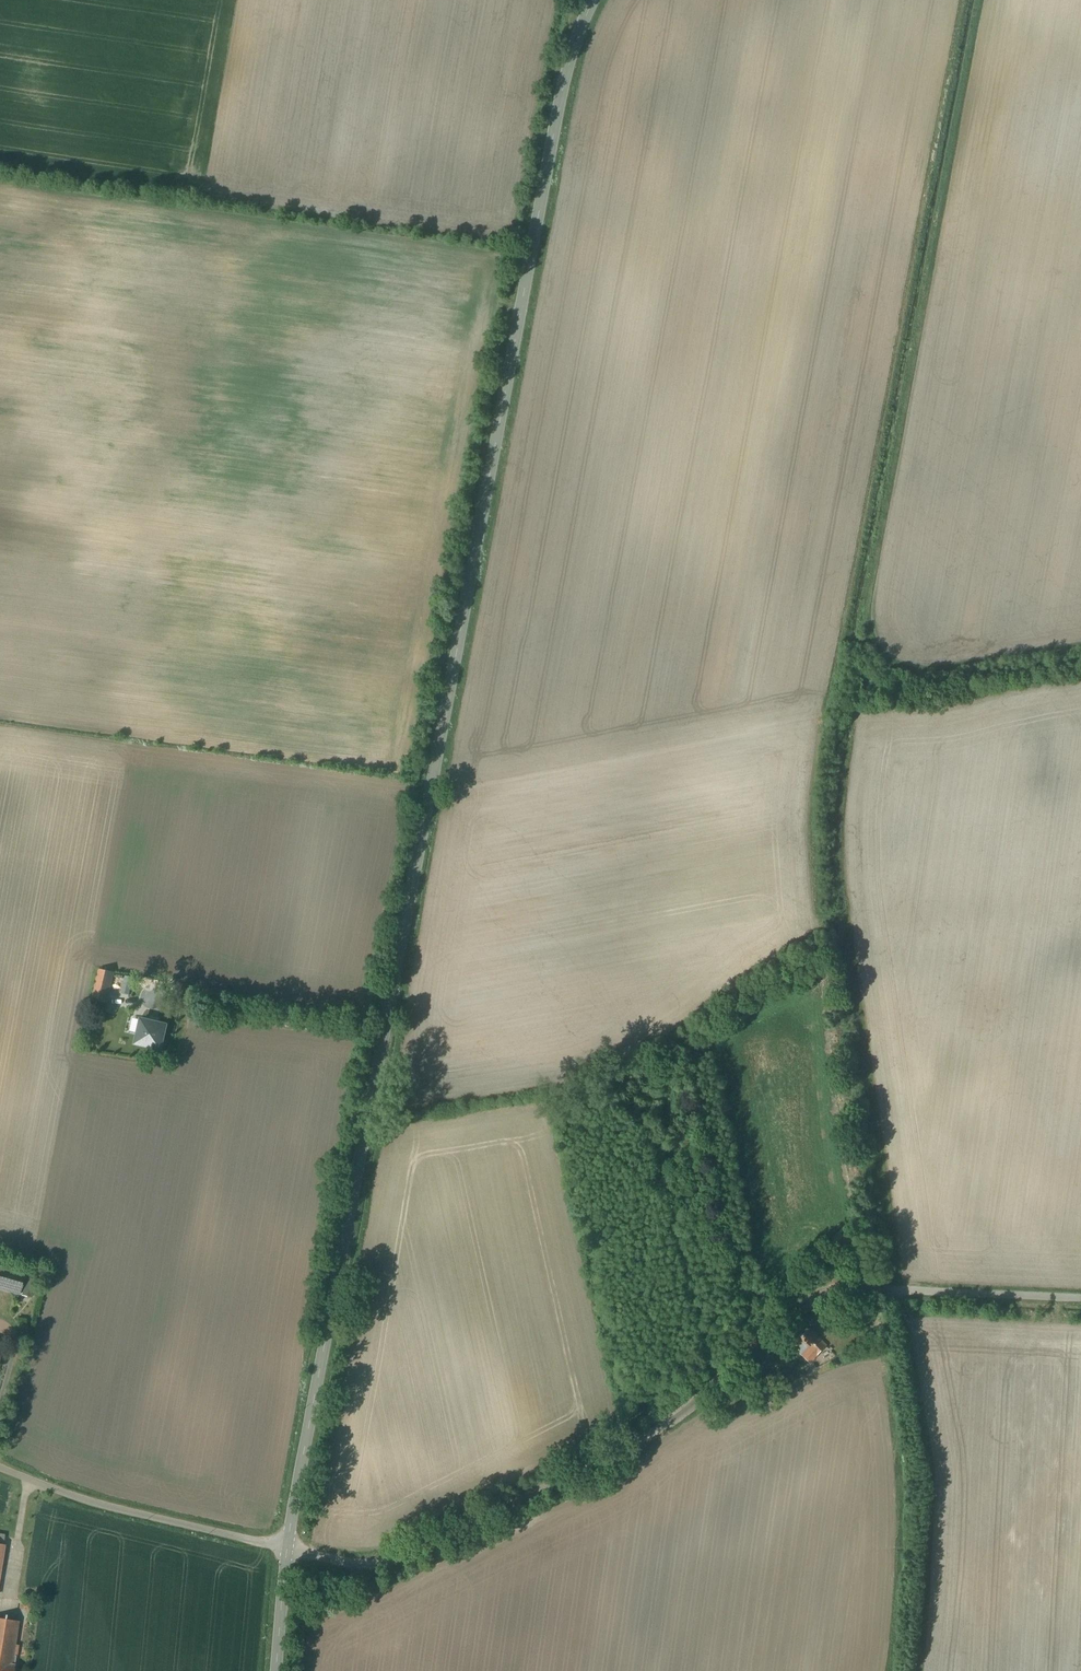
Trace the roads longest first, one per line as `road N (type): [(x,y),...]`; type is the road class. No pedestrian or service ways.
road 1 (tertiary): [(287,1550),(559,106),(593,0)]
road 2 (unclassified): [(1080,1300),(878,1291),(815,1299),(670,1423),(416,1553),(384,1565),(287,1550)]
road 3 (unclassified): [(287,1550),(0,1469)]
road 4 (tertiary): [(276,1670),(287,1550)]

